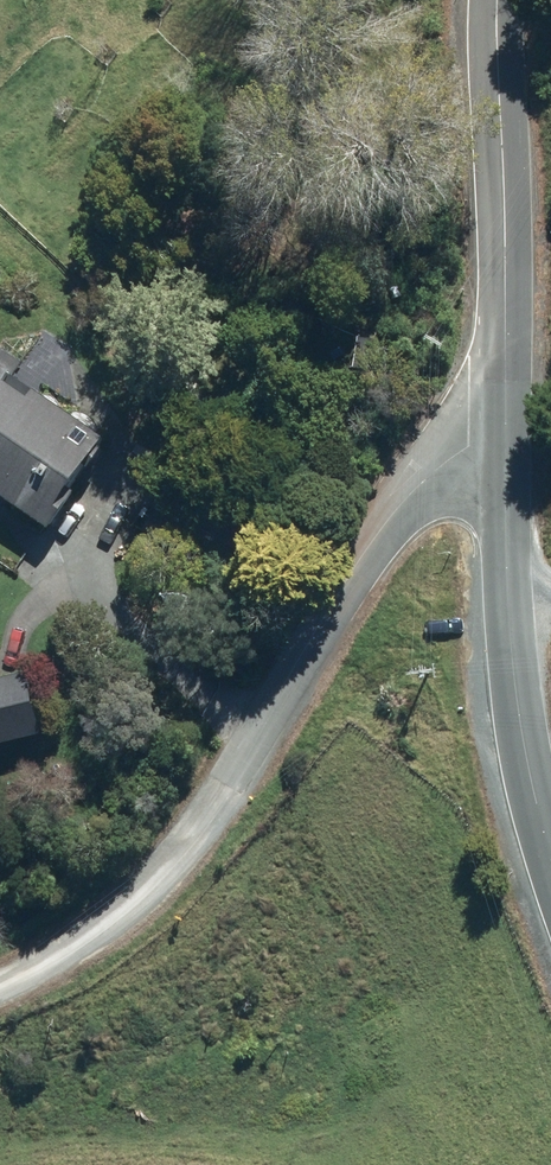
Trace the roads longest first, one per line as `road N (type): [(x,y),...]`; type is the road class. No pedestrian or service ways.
road 1 (unclassified): [(0,987),(82,938),(142,889),(199,827),(382,531),(442,468),(471,448),(506,446)]
road 2 (secondary): [(500,0),(506,446)]
road 3 (secondary): [(506,446),(517,693),(550,849)]

